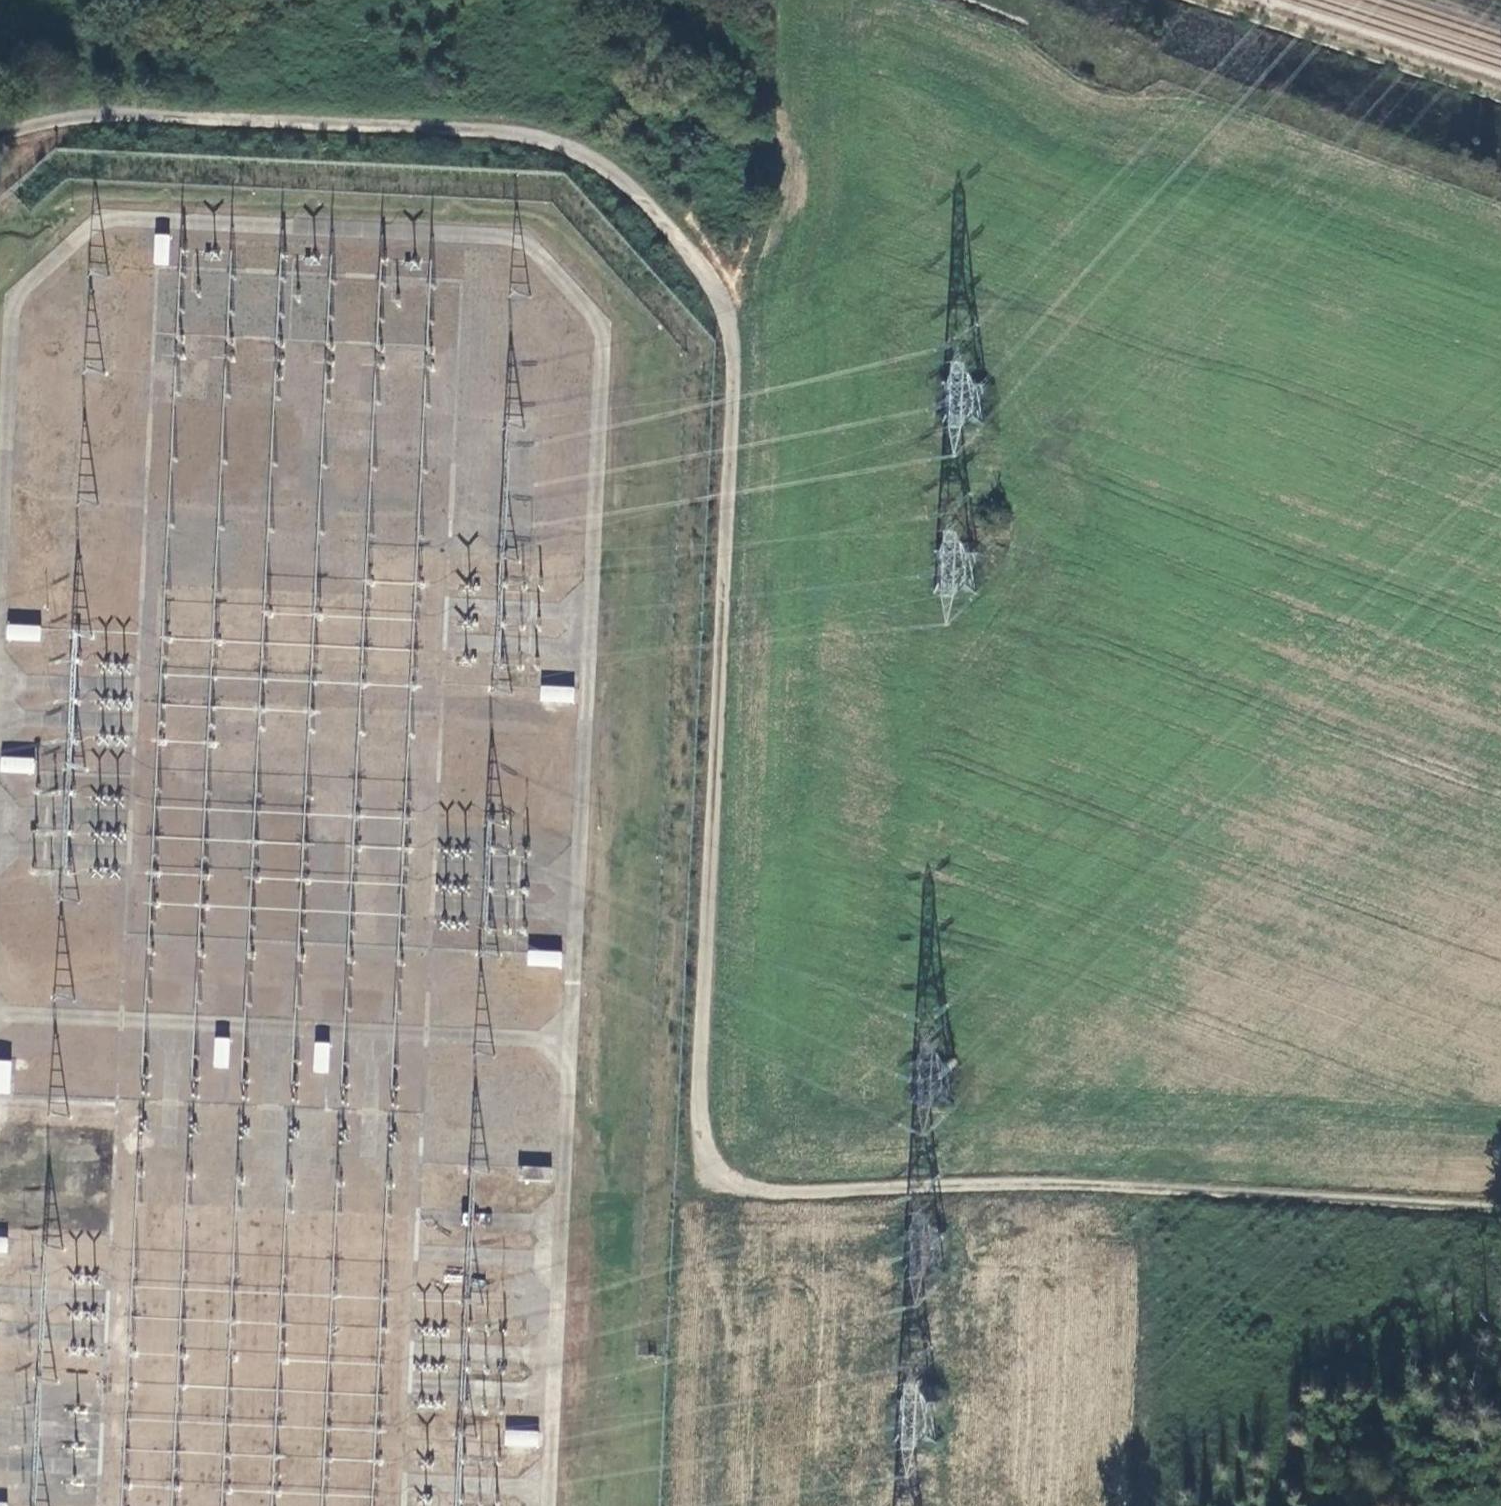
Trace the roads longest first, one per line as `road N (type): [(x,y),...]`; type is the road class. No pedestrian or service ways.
road 1 (track): [(1500,1211),(1110,1187),(766,1194),(738,1185),(714,1167),(699,1123),(734,455),(728,320),(708,279),(611,171),(582,152),(528,137),(125,115),(0,133)]
road 2 (track): [(992,0),(1500,189)]

